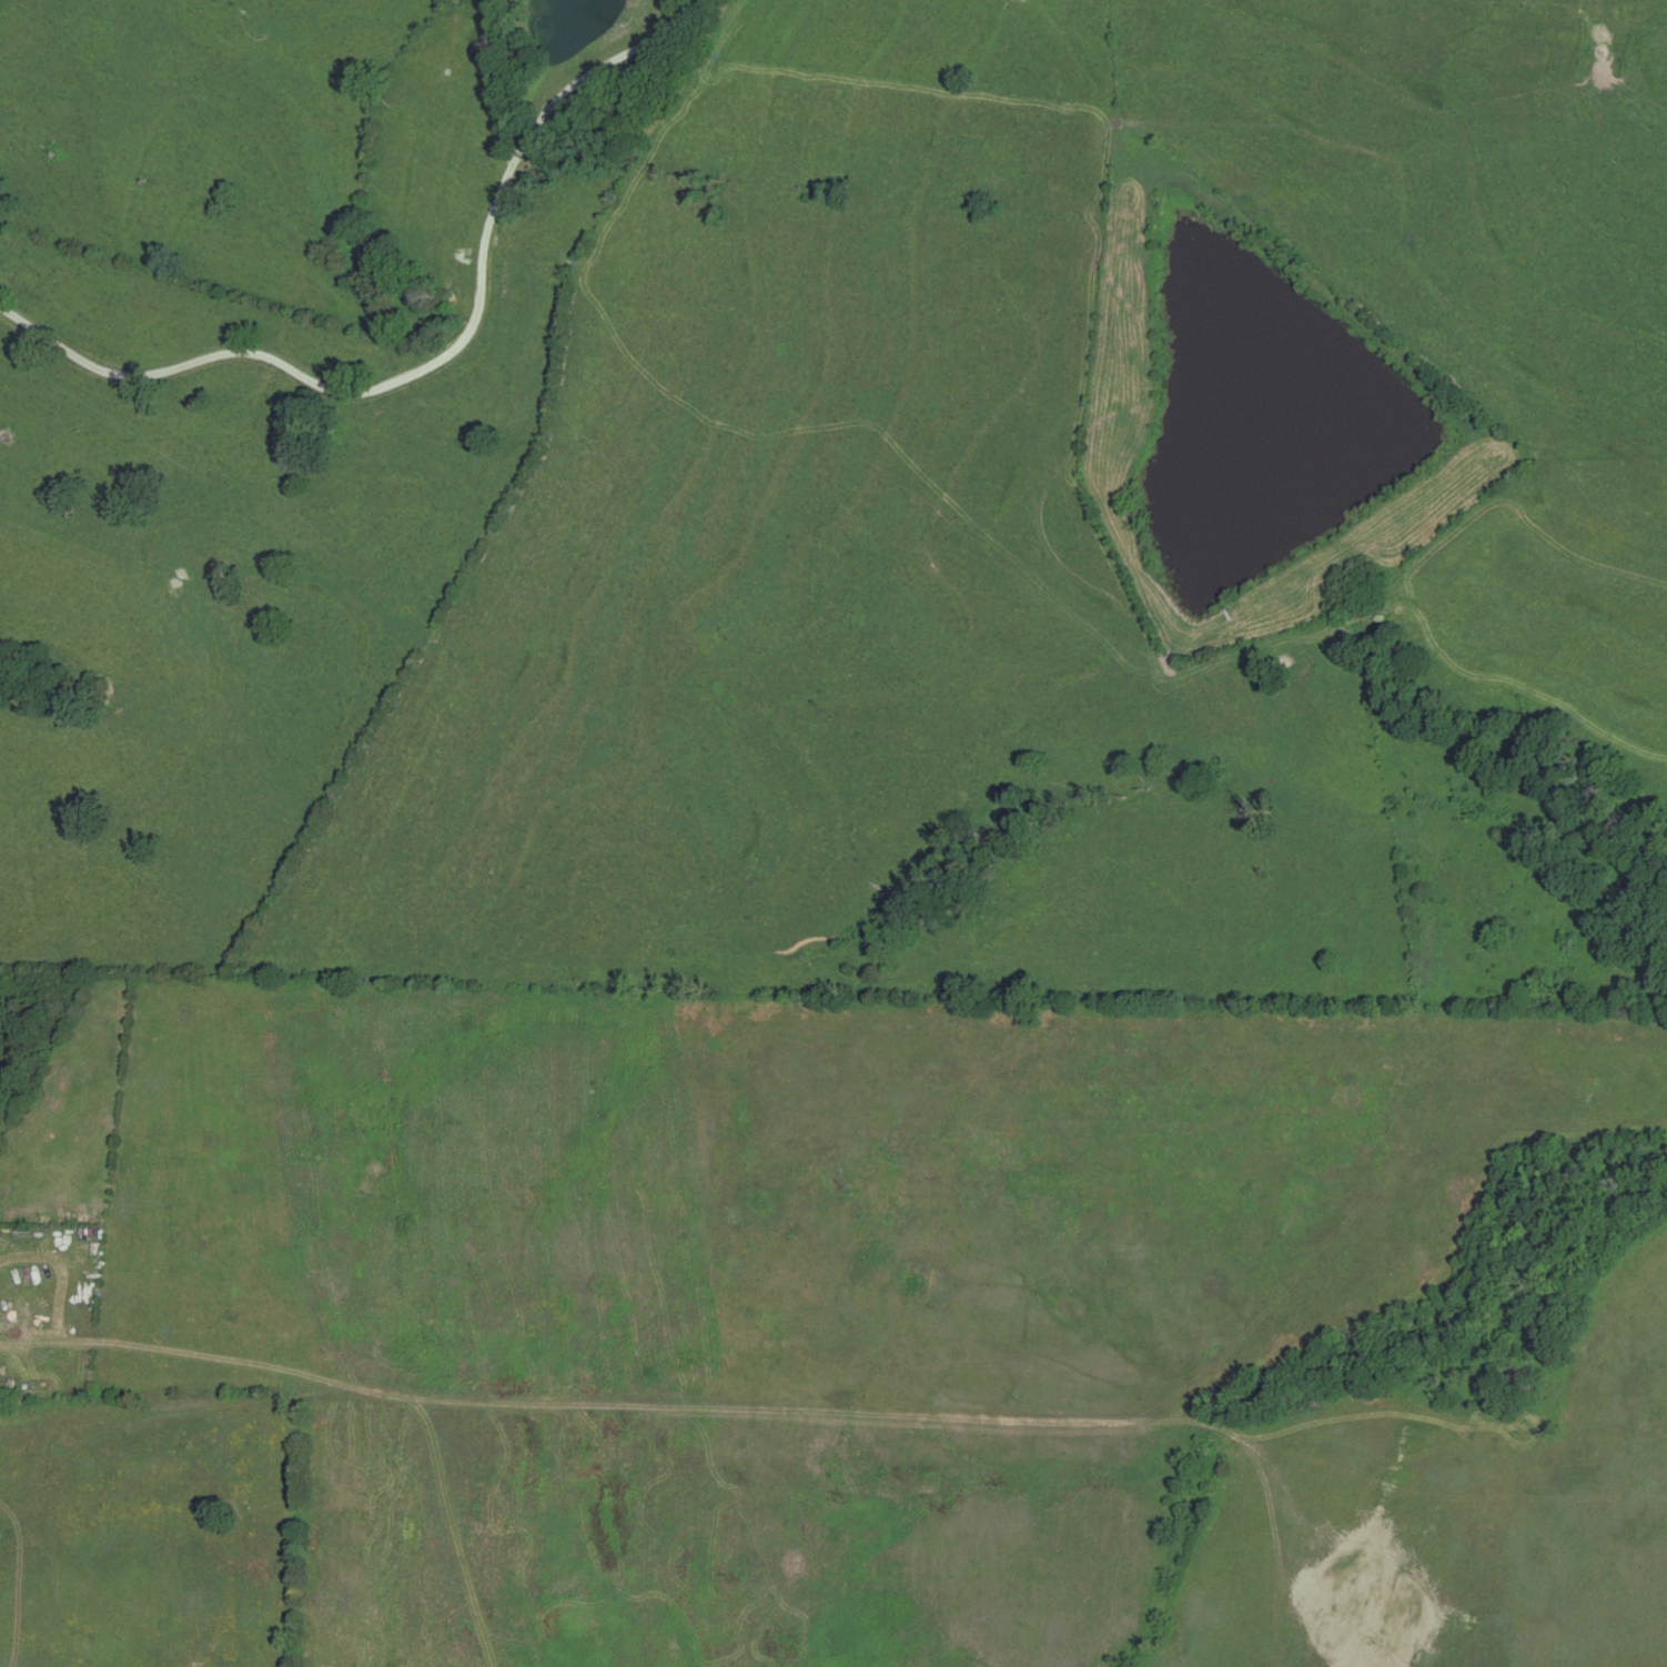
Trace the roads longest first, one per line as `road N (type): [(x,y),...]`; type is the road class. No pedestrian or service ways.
road 1 (residential): [(0,311),(101,374),(155,373),(233,351),(257,354),(335,393),(431,363),(459,341),(471,319),(486,216),(522,139),(549,103),(661,30),(691,0)]

